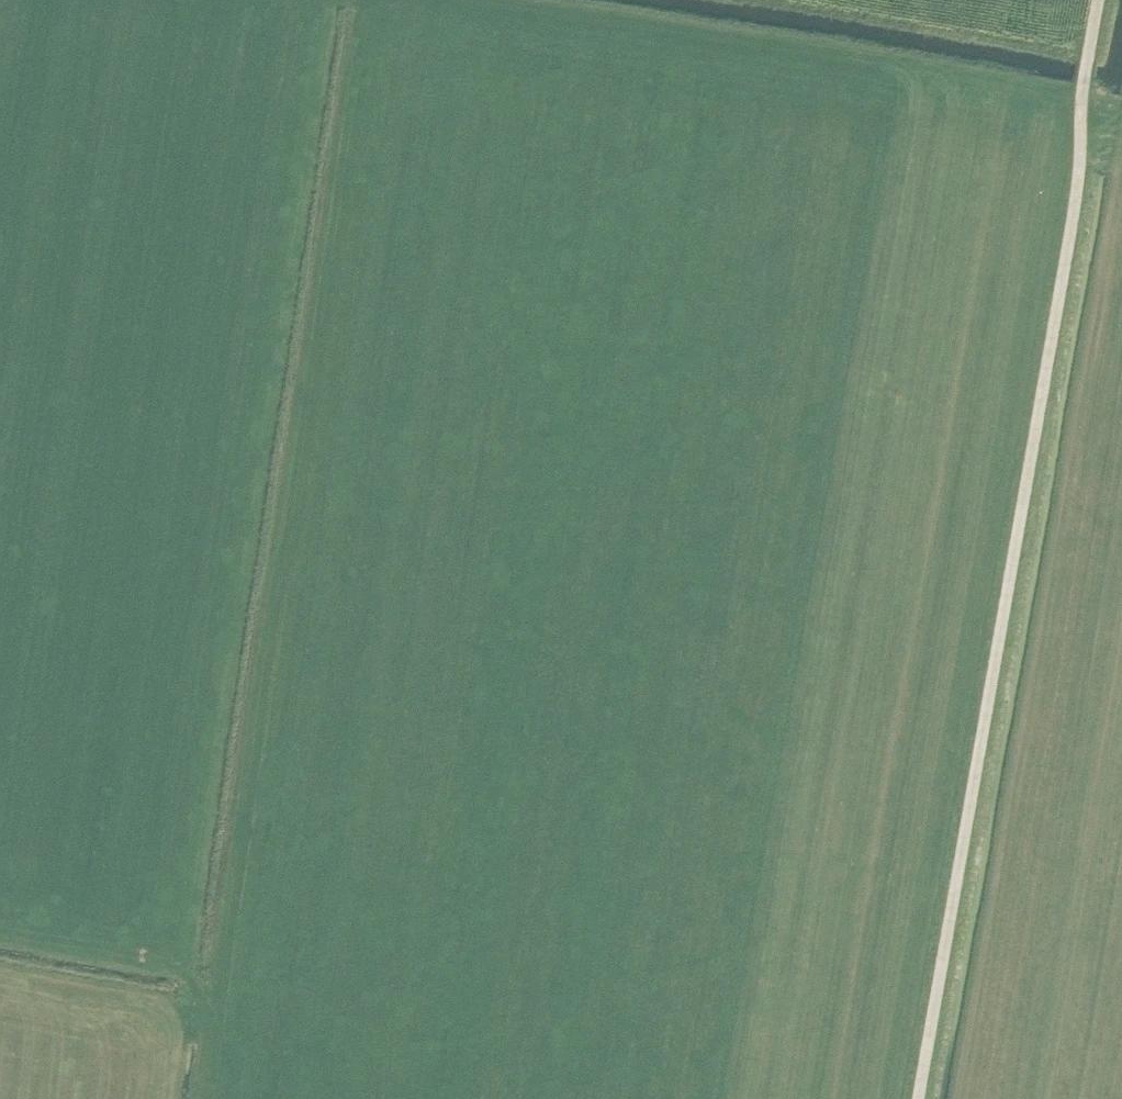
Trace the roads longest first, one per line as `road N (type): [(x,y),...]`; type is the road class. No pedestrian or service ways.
road 1 (track): [(918,1098),(1080,175),(1081,112),(1099,0)]
road 2 (track): [(213,1098),(215,1017),(172,955)]

